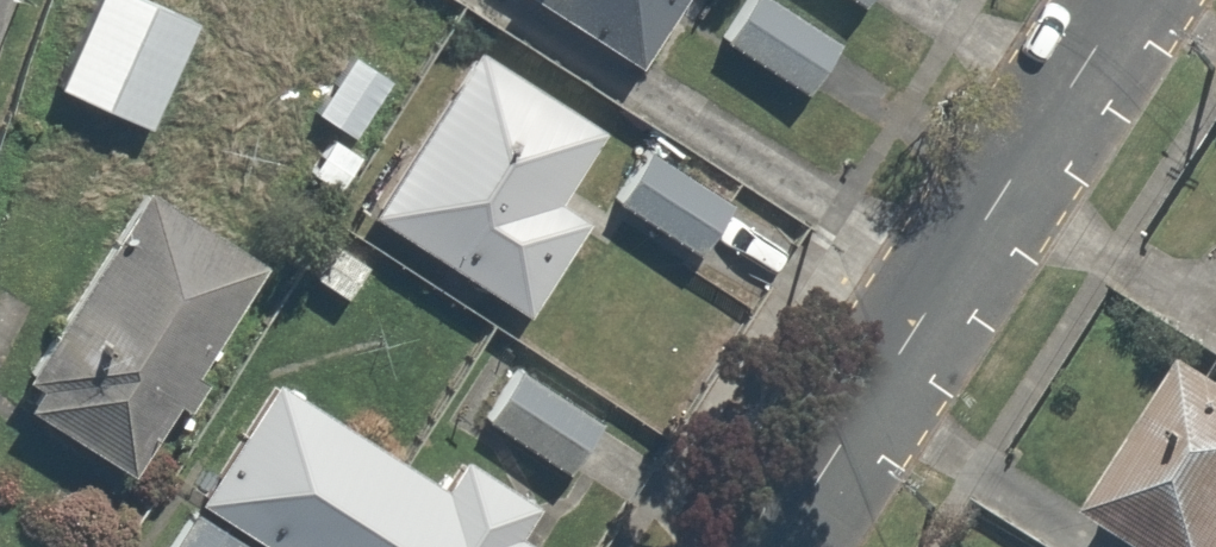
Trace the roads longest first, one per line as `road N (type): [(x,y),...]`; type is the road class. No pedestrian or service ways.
road 1 (residential): [(777,546),(1128,0)]

